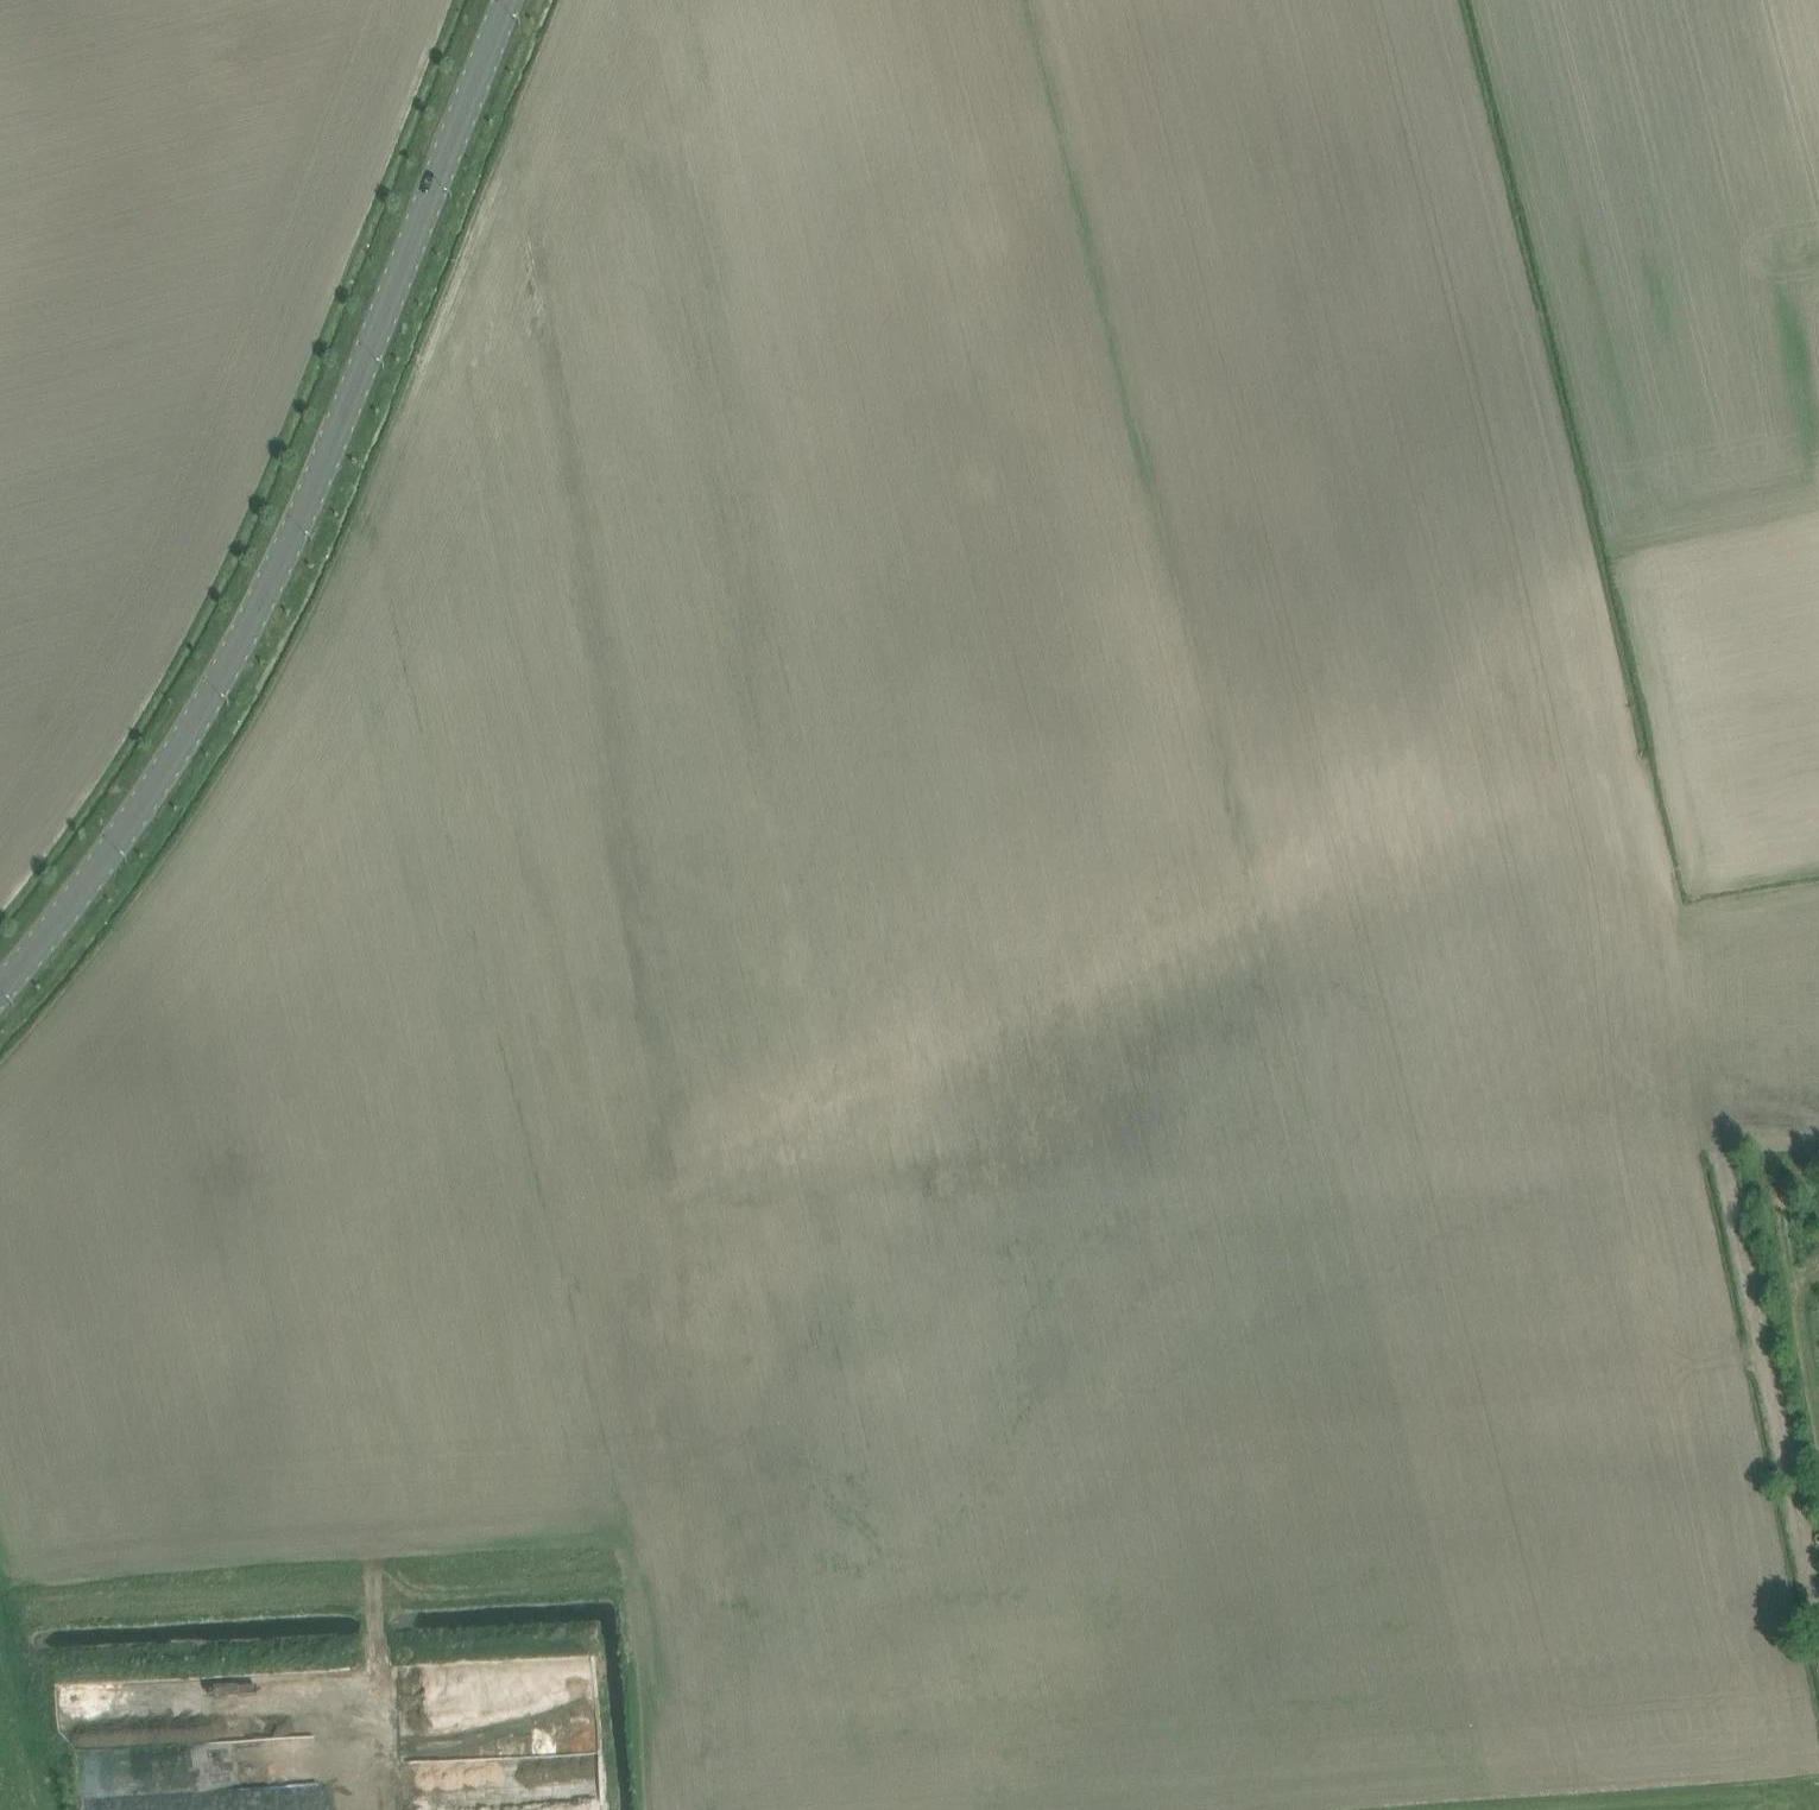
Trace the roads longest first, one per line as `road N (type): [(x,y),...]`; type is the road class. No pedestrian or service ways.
road 1 (secondary): [(0,983),(118,833),(231,646),(311,474),(499,0)]
road 2 (track): [(1727,1186),(1818,1631)]

